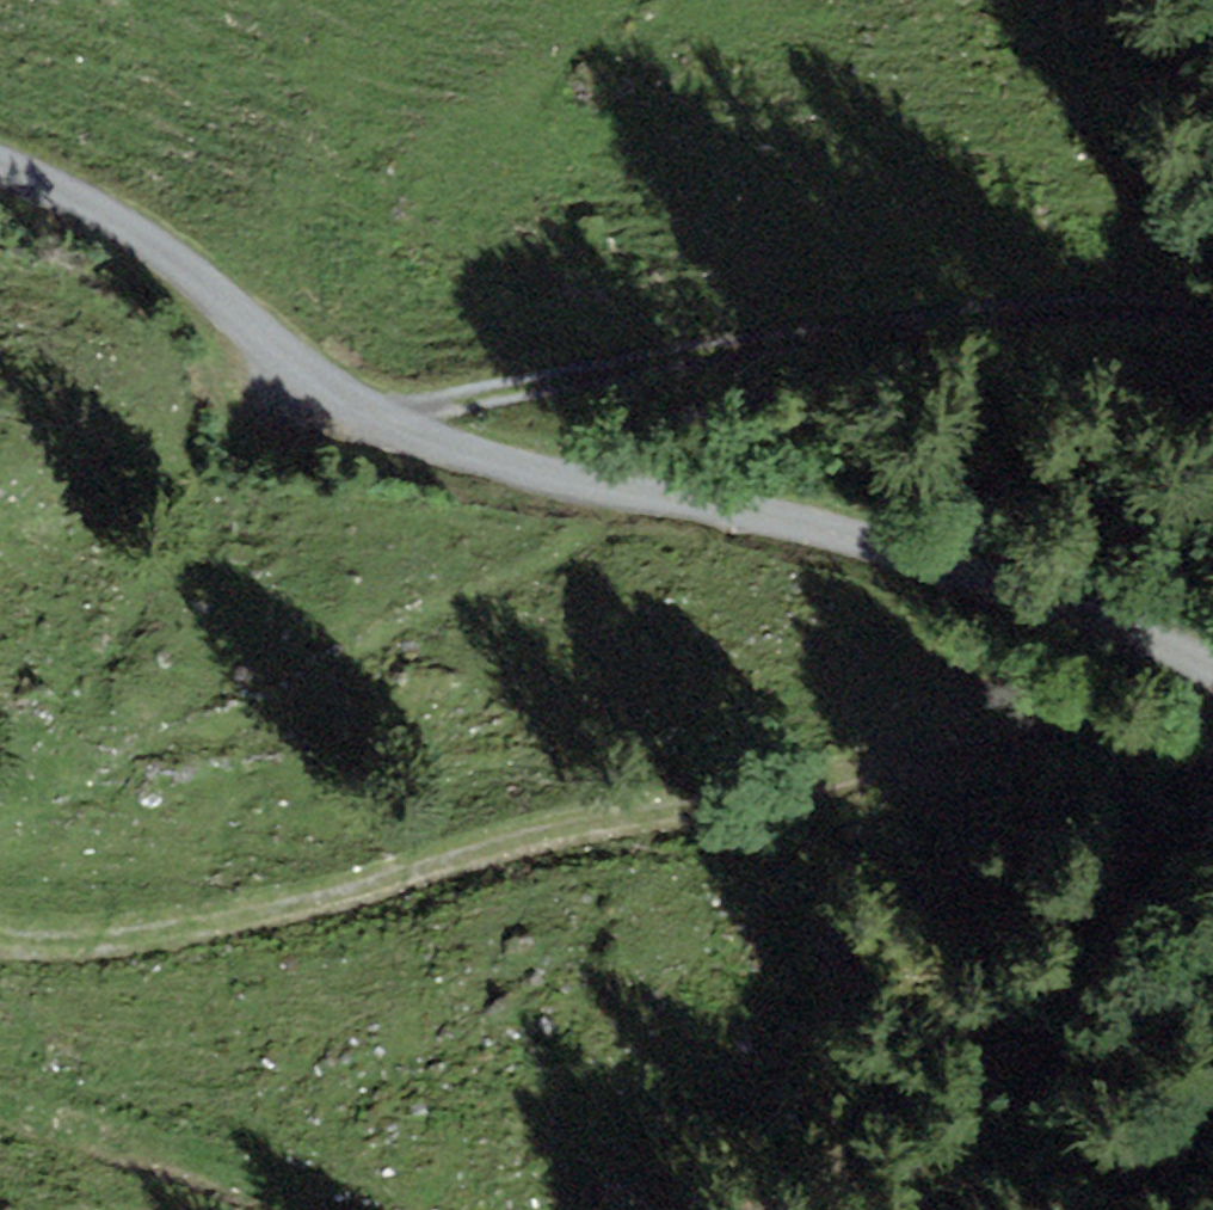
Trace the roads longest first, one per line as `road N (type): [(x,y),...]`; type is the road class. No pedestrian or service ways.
road 1 (unclassified): [(0,165),(103,213),(323,387),(385,423),(545,475),(818,524),(1212,672)]
road 2 (track): [(0,940),(48,945),(138,936),(280,908),(933,744),(1043,734),(1212,760)]
road 3 (track): [(1212,308),(892,360),(625,371),(385,423)]
road 4 (track): [(0,1104),(322,1209)]

